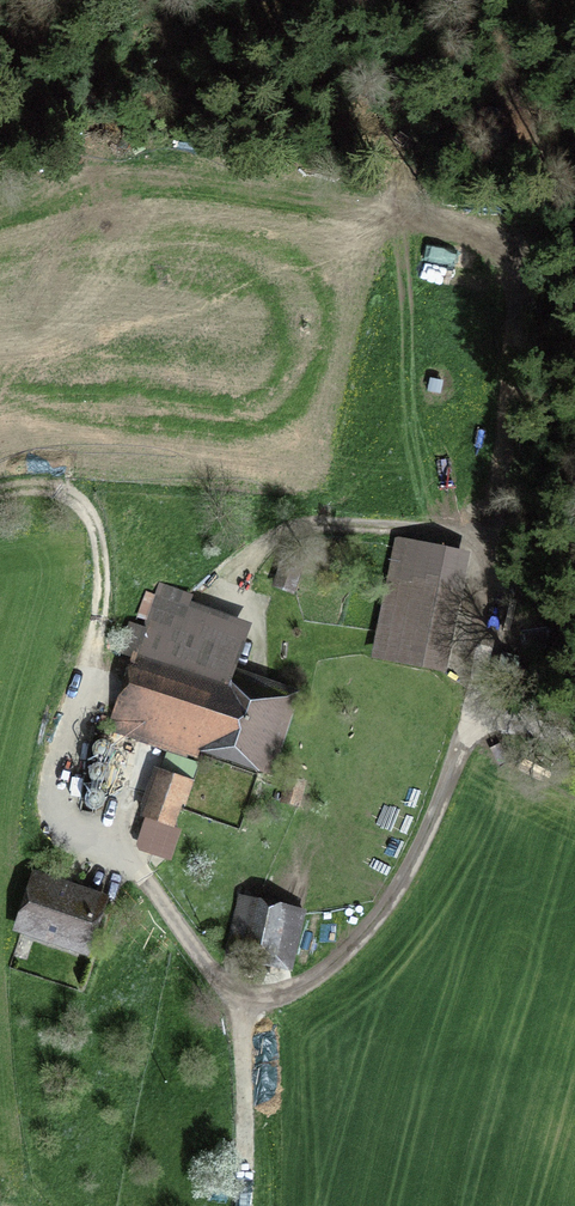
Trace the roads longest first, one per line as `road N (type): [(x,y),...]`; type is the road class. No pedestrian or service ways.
road 1 (track): [(500,0),(539,203),(507,327),(491,542)]
road 2 (track): [(0,492),(41,486),(89,515),(103,598),(88,671)]
road 3 (track): [(242,1205),(245,997)]

